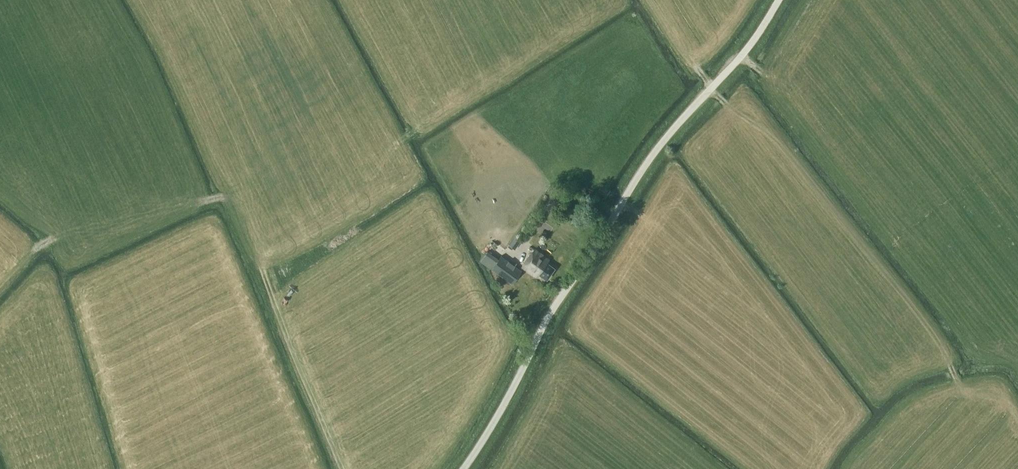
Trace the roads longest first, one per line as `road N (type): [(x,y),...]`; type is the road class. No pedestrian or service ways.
road 1 (unclassified): [(463,468),(640,173),(778,0)]

